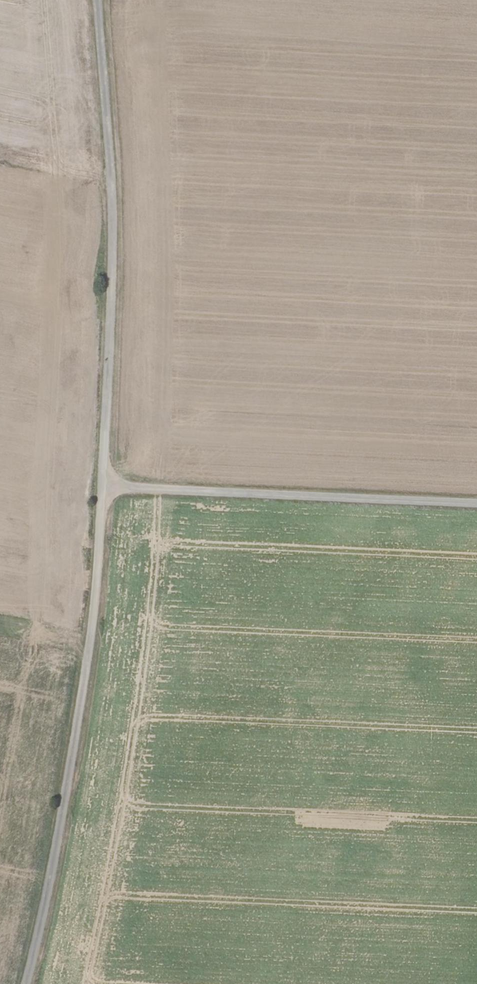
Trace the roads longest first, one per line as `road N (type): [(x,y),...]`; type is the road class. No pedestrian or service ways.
road 1 (unclassified): [(35,983),(100,628),(111,508),(121,267),(102,0)]
road 2 (track): [(112,484),(476,503)]

